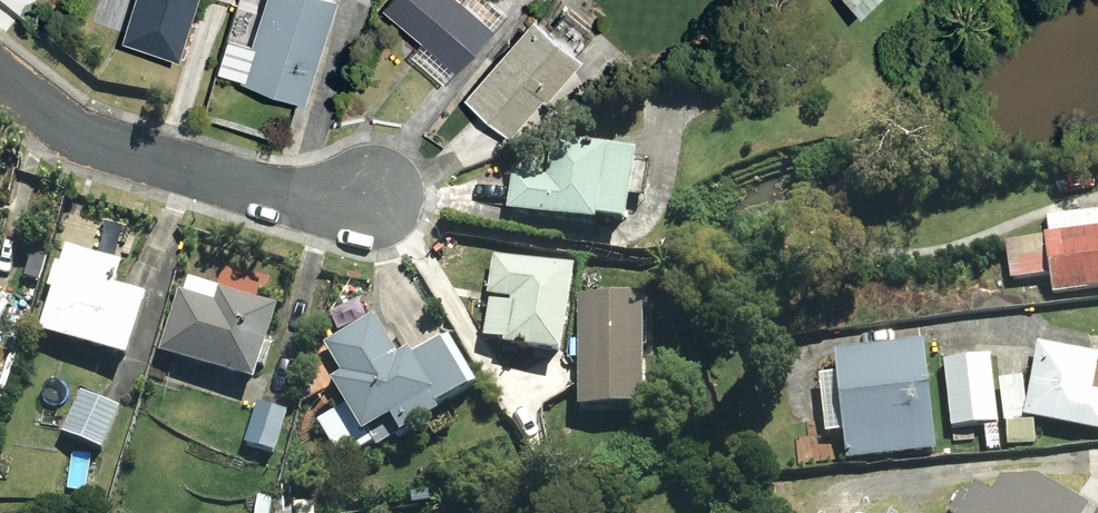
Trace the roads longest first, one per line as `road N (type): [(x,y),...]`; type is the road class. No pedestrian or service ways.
road 1 (residential): [(389,204),(301,198),(128,156),(0,74)]

